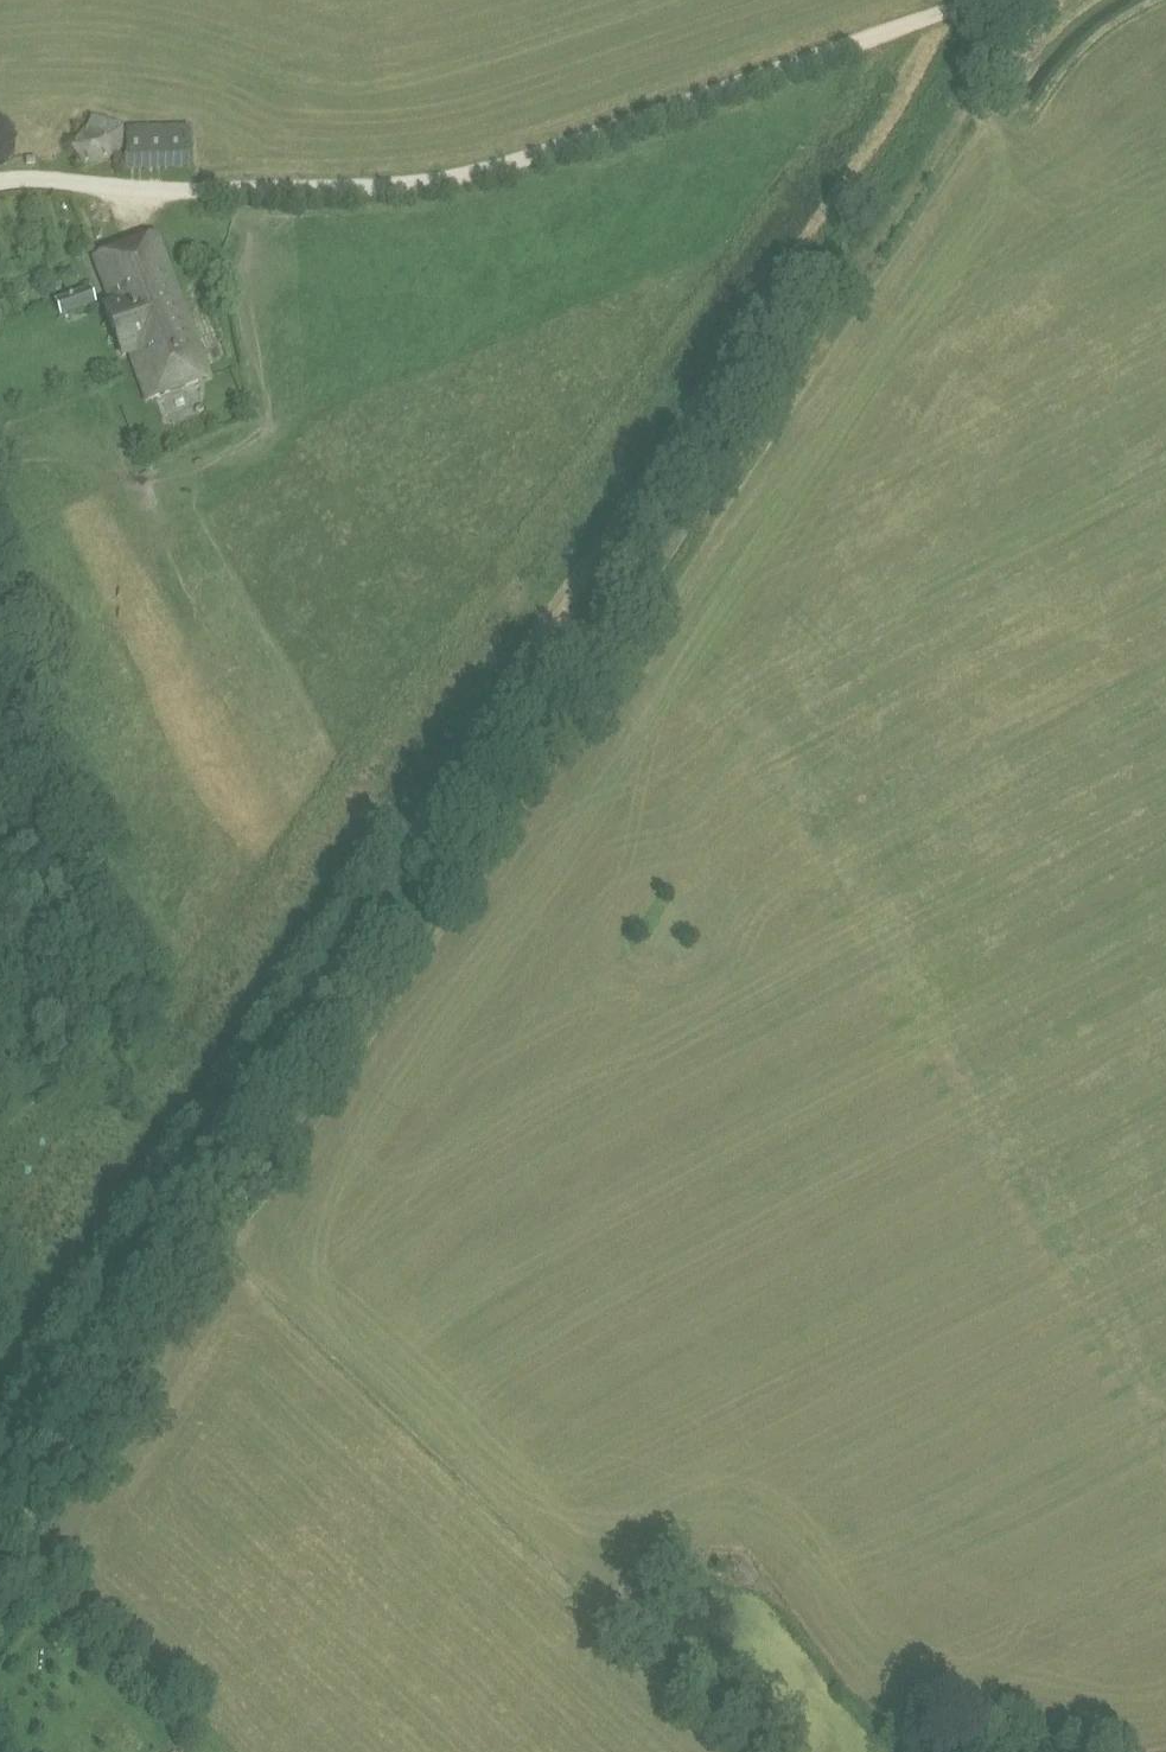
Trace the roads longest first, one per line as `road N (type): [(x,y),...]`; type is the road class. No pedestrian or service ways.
road 1 (track): [(971,0),(714,99),(471,174),(286,190),(39,180),(0,189)]

